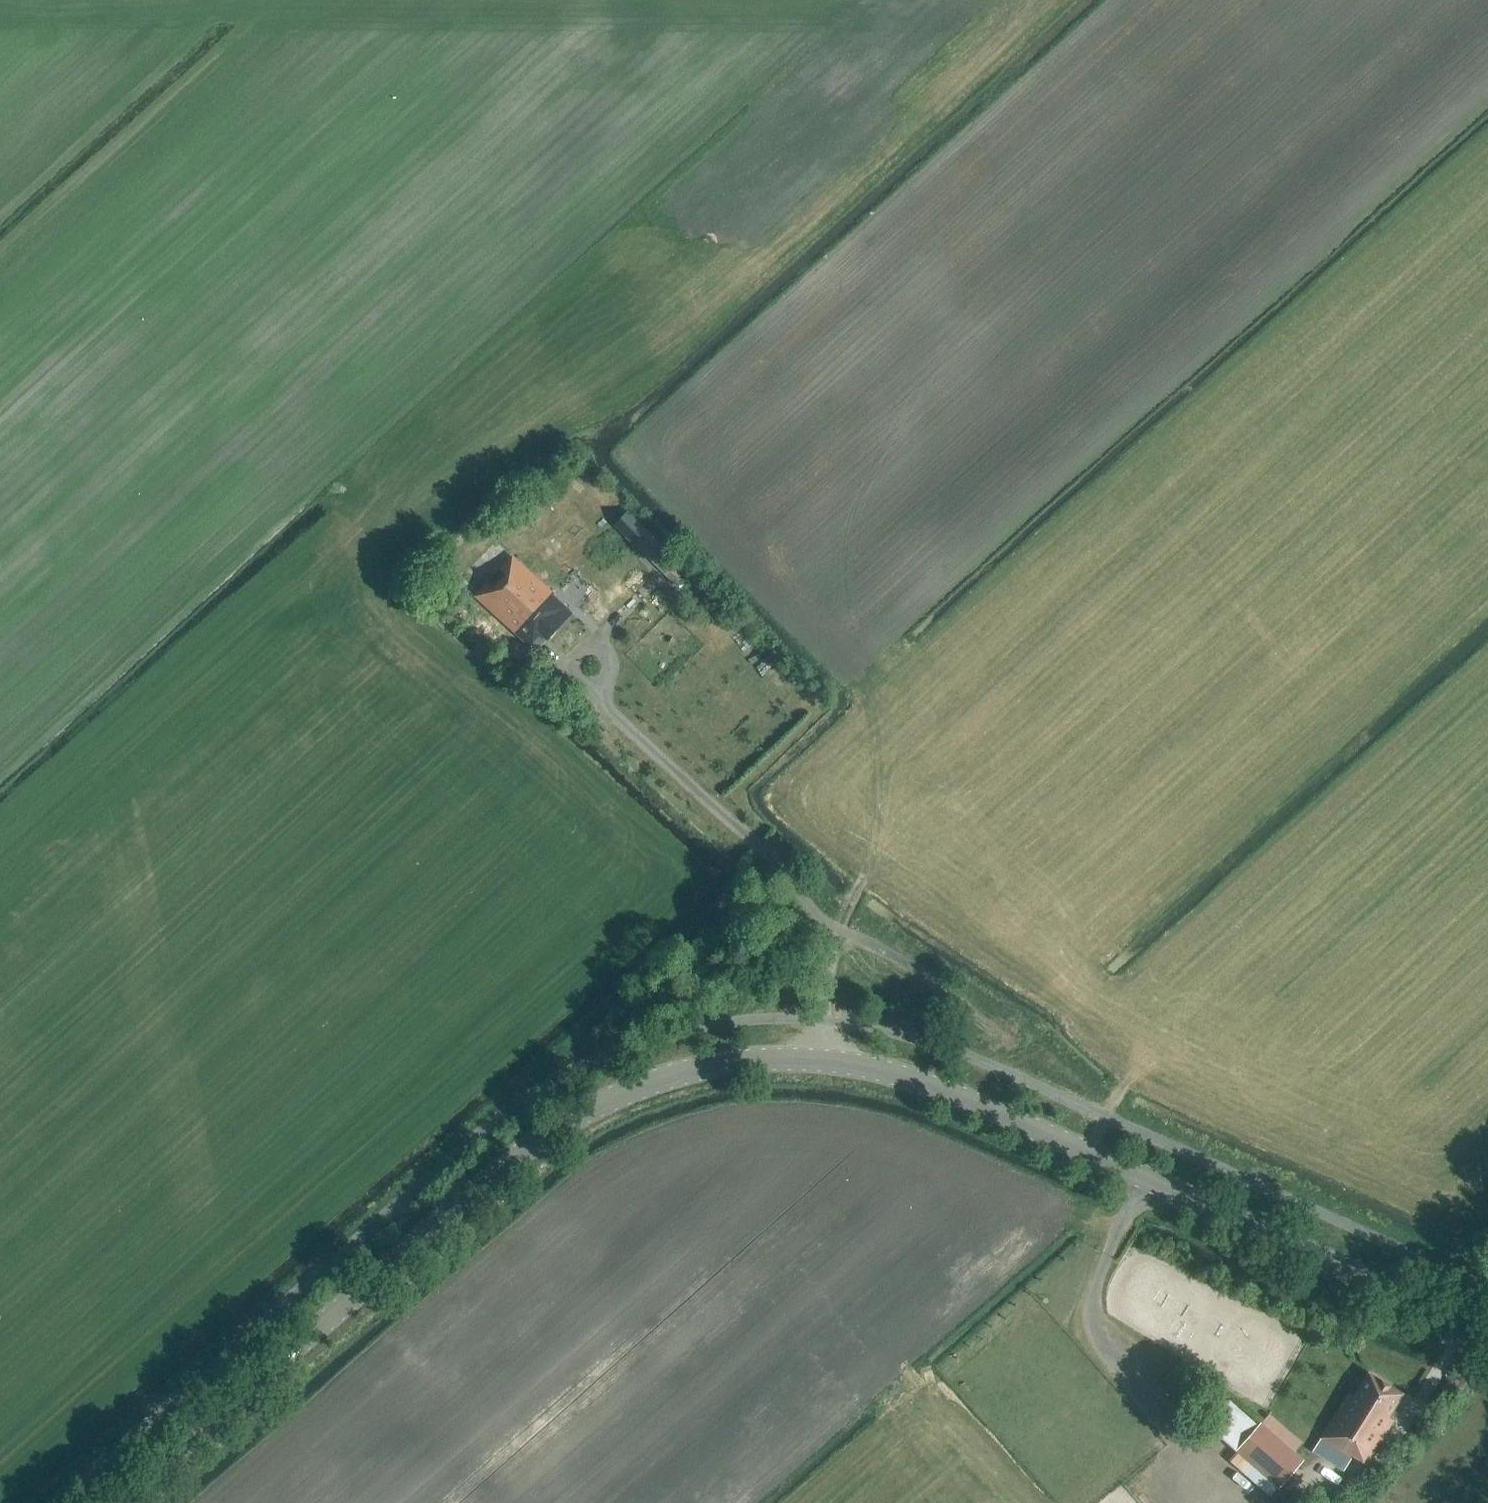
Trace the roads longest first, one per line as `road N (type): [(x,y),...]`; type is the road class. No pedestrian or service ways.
road 1 (secondary): [(114,1502),(566,1123),(642,1087),(754,1060),(857,1065),(918,1082),(1487,1333)]

